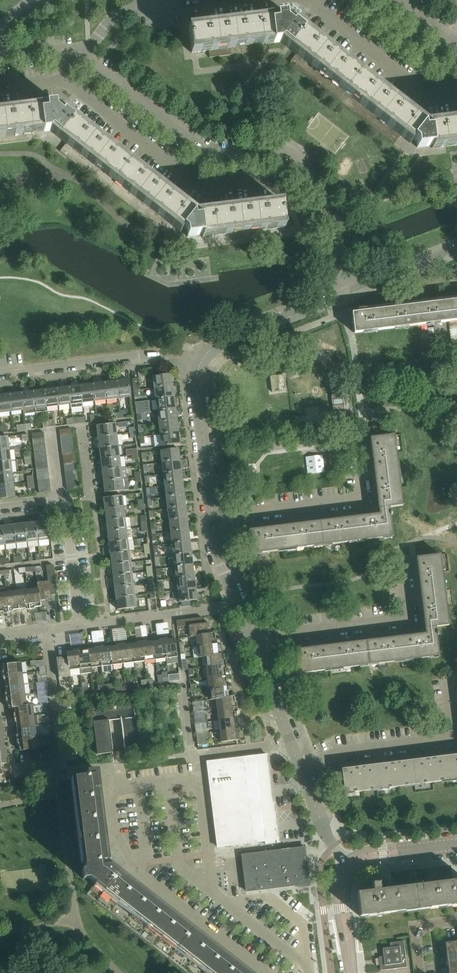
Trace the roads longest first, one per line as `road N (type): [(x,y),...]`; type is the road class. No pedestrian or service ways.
road 1 (residential): [(61,85),(202,189),(304,180)]
road 2 (residential): [(304,180),(289,150),(211,156),(82,56)]
road 3 (residential): [(253,648),(294,632),(408,618),(402,557)]
road 4 (residential): [(300,767),(341,752),(455,738),(447,678)]
road 5 (residential): [(213,516),(362,498),(356,441)]
road 6 (residential): [(0,374),(167,354),(201,362)]
road 7 (residential): [(306,0),(427,95),(456,96)]
road 8 (residential): [(19,768),(62,762),(46,632)]
road 9 (residential): [(80,627),(238,607)]
road 10 (unclassified): [(201,362),(214,348),(342,296)]
road 11 (unclassified): [(213,516),(196,380),(201,362)]
road 12 (unclassified): [(300,767),(253,648)]
road 13 (residential): [(80,627),(64,501)]
road 14 (unclassified): [(342,296),(456,252)]
road 15 (unclassified): [(342,296),(304,180)]

